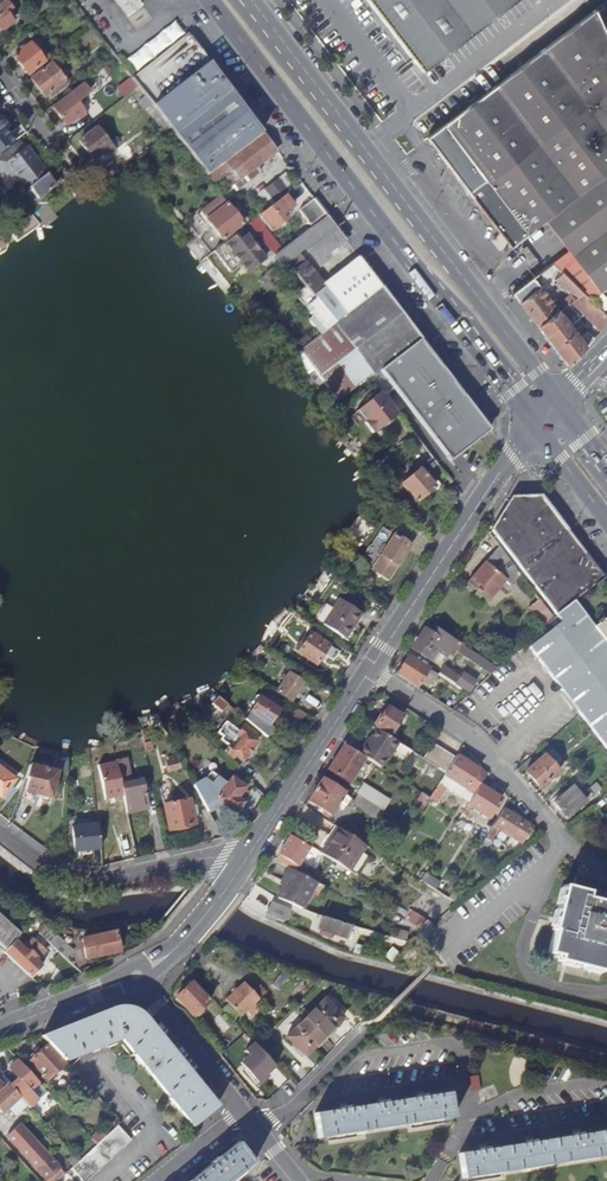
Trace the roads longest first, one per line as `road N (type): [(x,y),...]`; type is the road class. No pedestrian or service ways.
road 1 (primary): [(210,0),(536,426)]
road 2 (primary): [(555,403),(243,0)]
road 3 (residential): [(422,968),(559,843),(471,739),(370,673)]
road 4 (tertiary): [(370,673),(536,426)]
road 5 (residential): [(0,829),(56,872),(89,881),(251,849)]
road 6 (tertiary): [(251,849),(370,673)]
road 7 (residential): [(388,1001),(257,1131)]
road 8 (tertiary): [(137,975),(182,942),(251,849)]
road 9 (residential): [(137,975),(241,1111)]
road 10 (tertiary): [(0,1029),(137,975)]
road 11 (primary): [(536,426),(606,525)]

